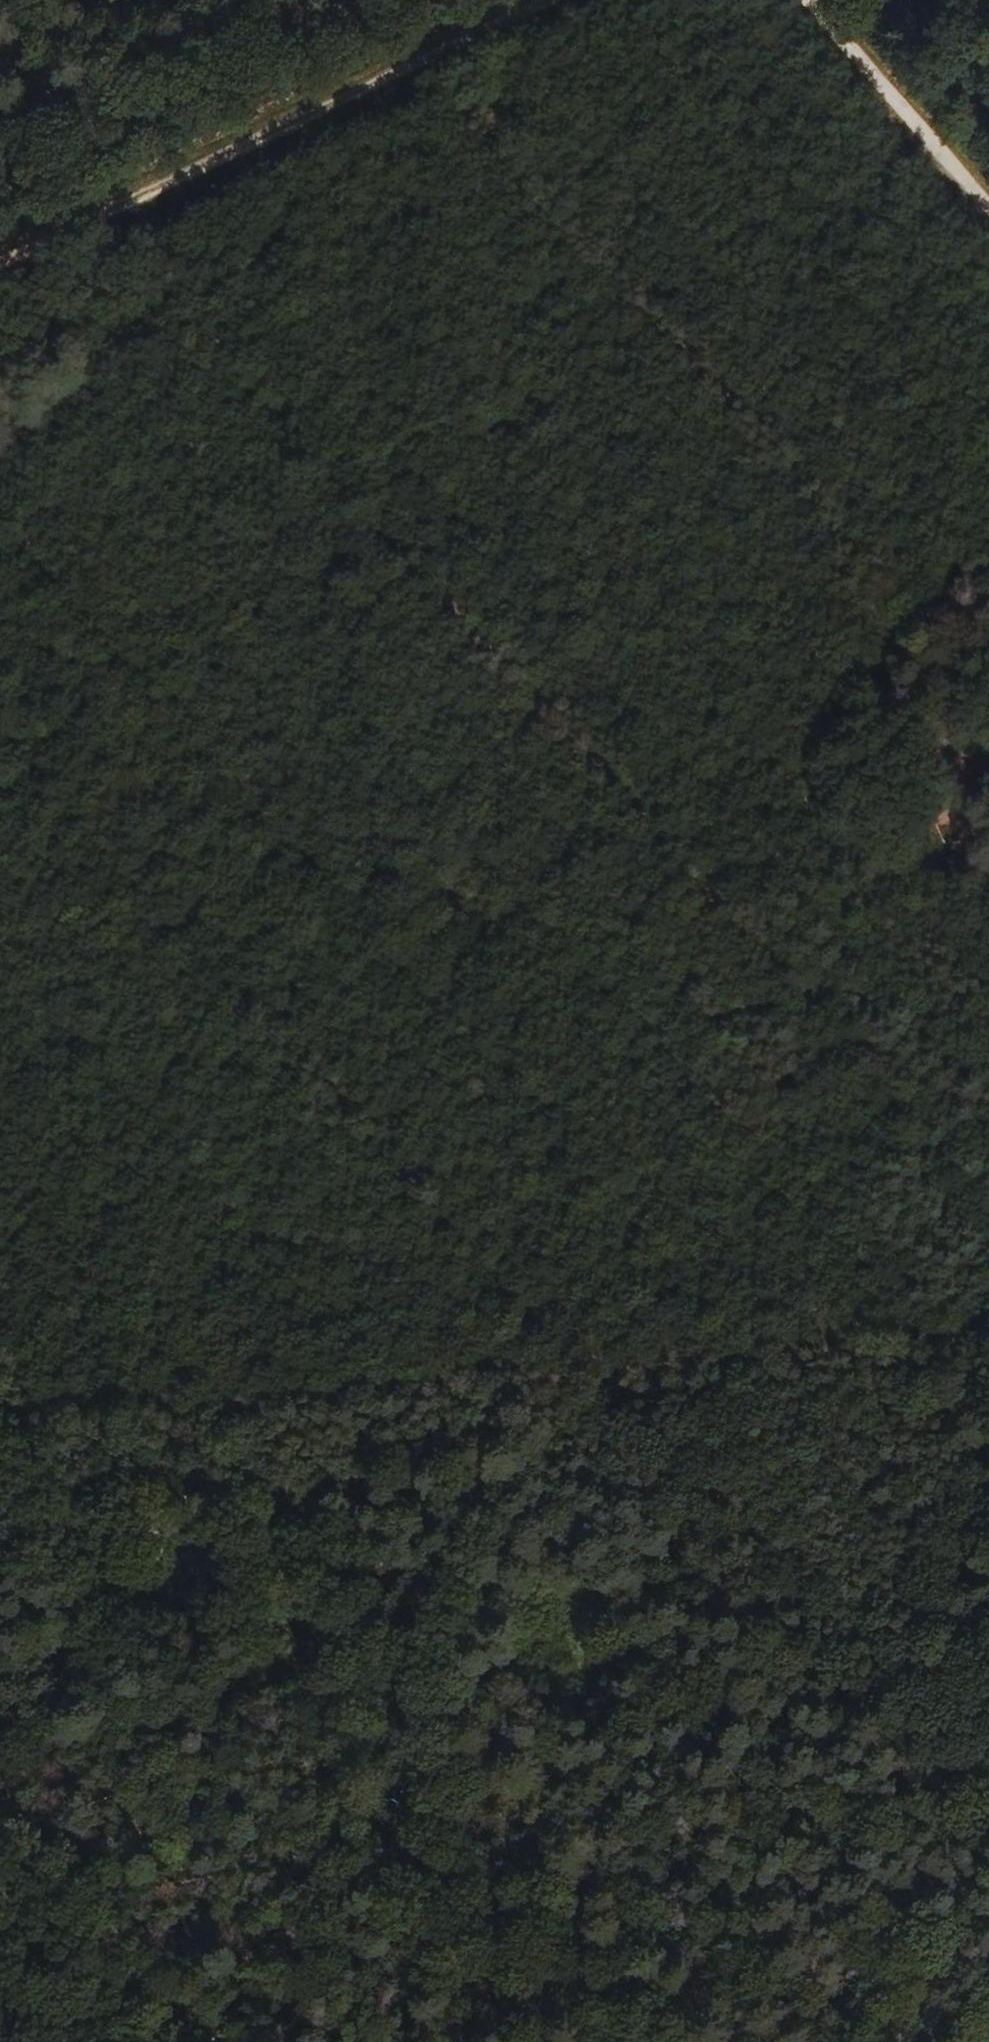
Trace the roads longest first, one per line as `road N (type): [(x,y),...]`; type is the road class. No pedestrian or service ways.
road 1 (track): [(988,205),(811,0)]

